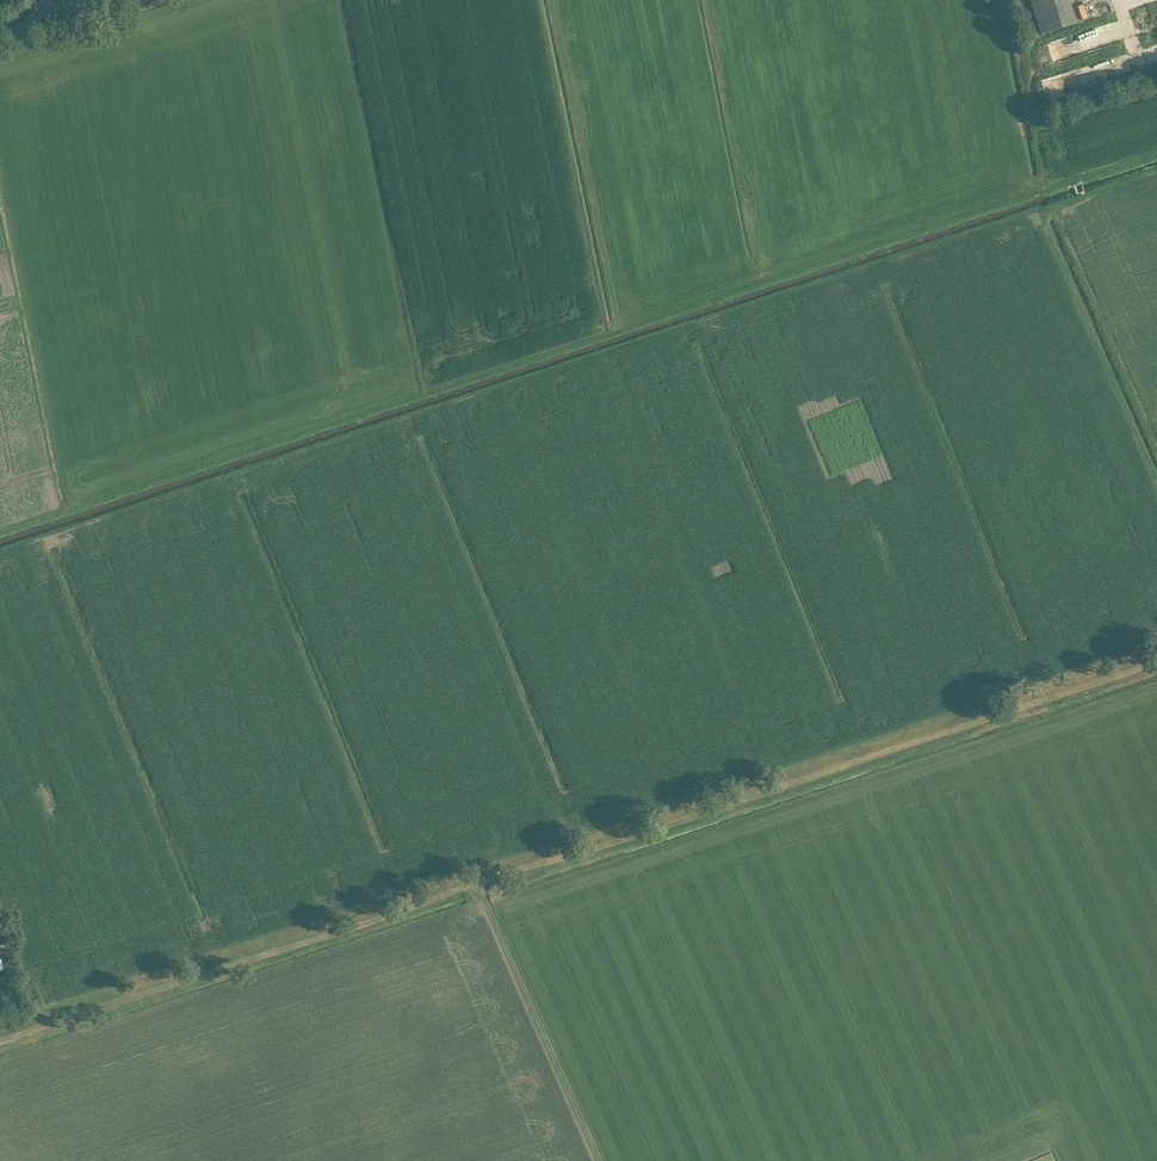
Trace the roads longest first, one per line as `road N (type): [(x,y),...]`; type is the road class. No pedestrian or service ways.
road 1 (track): [(0,1043),(1156,661)]

